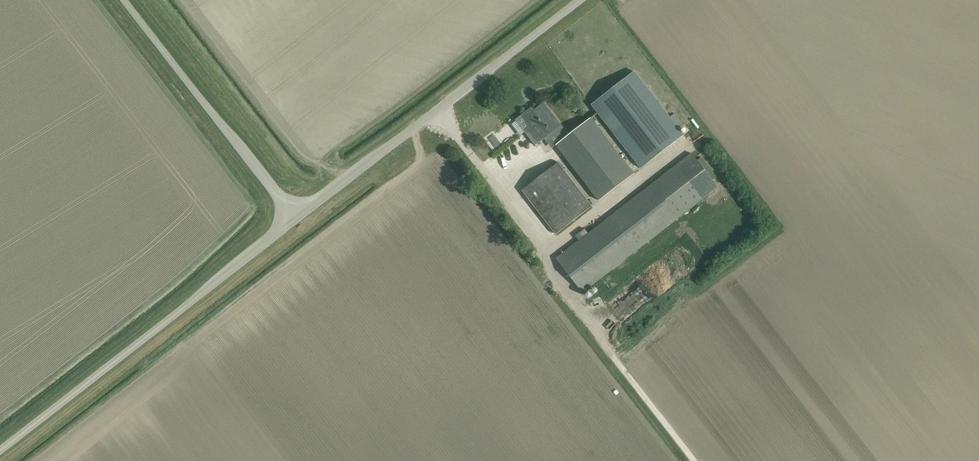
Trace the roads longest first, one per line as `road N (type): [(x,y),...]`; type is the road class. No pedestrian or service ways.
road 1 (unclassified): [(0,445),(292,218)]
road 2 (unclassified): [(292,218),(581,0)]
road 3 (unclassified): [(292,218),(123,0)]

